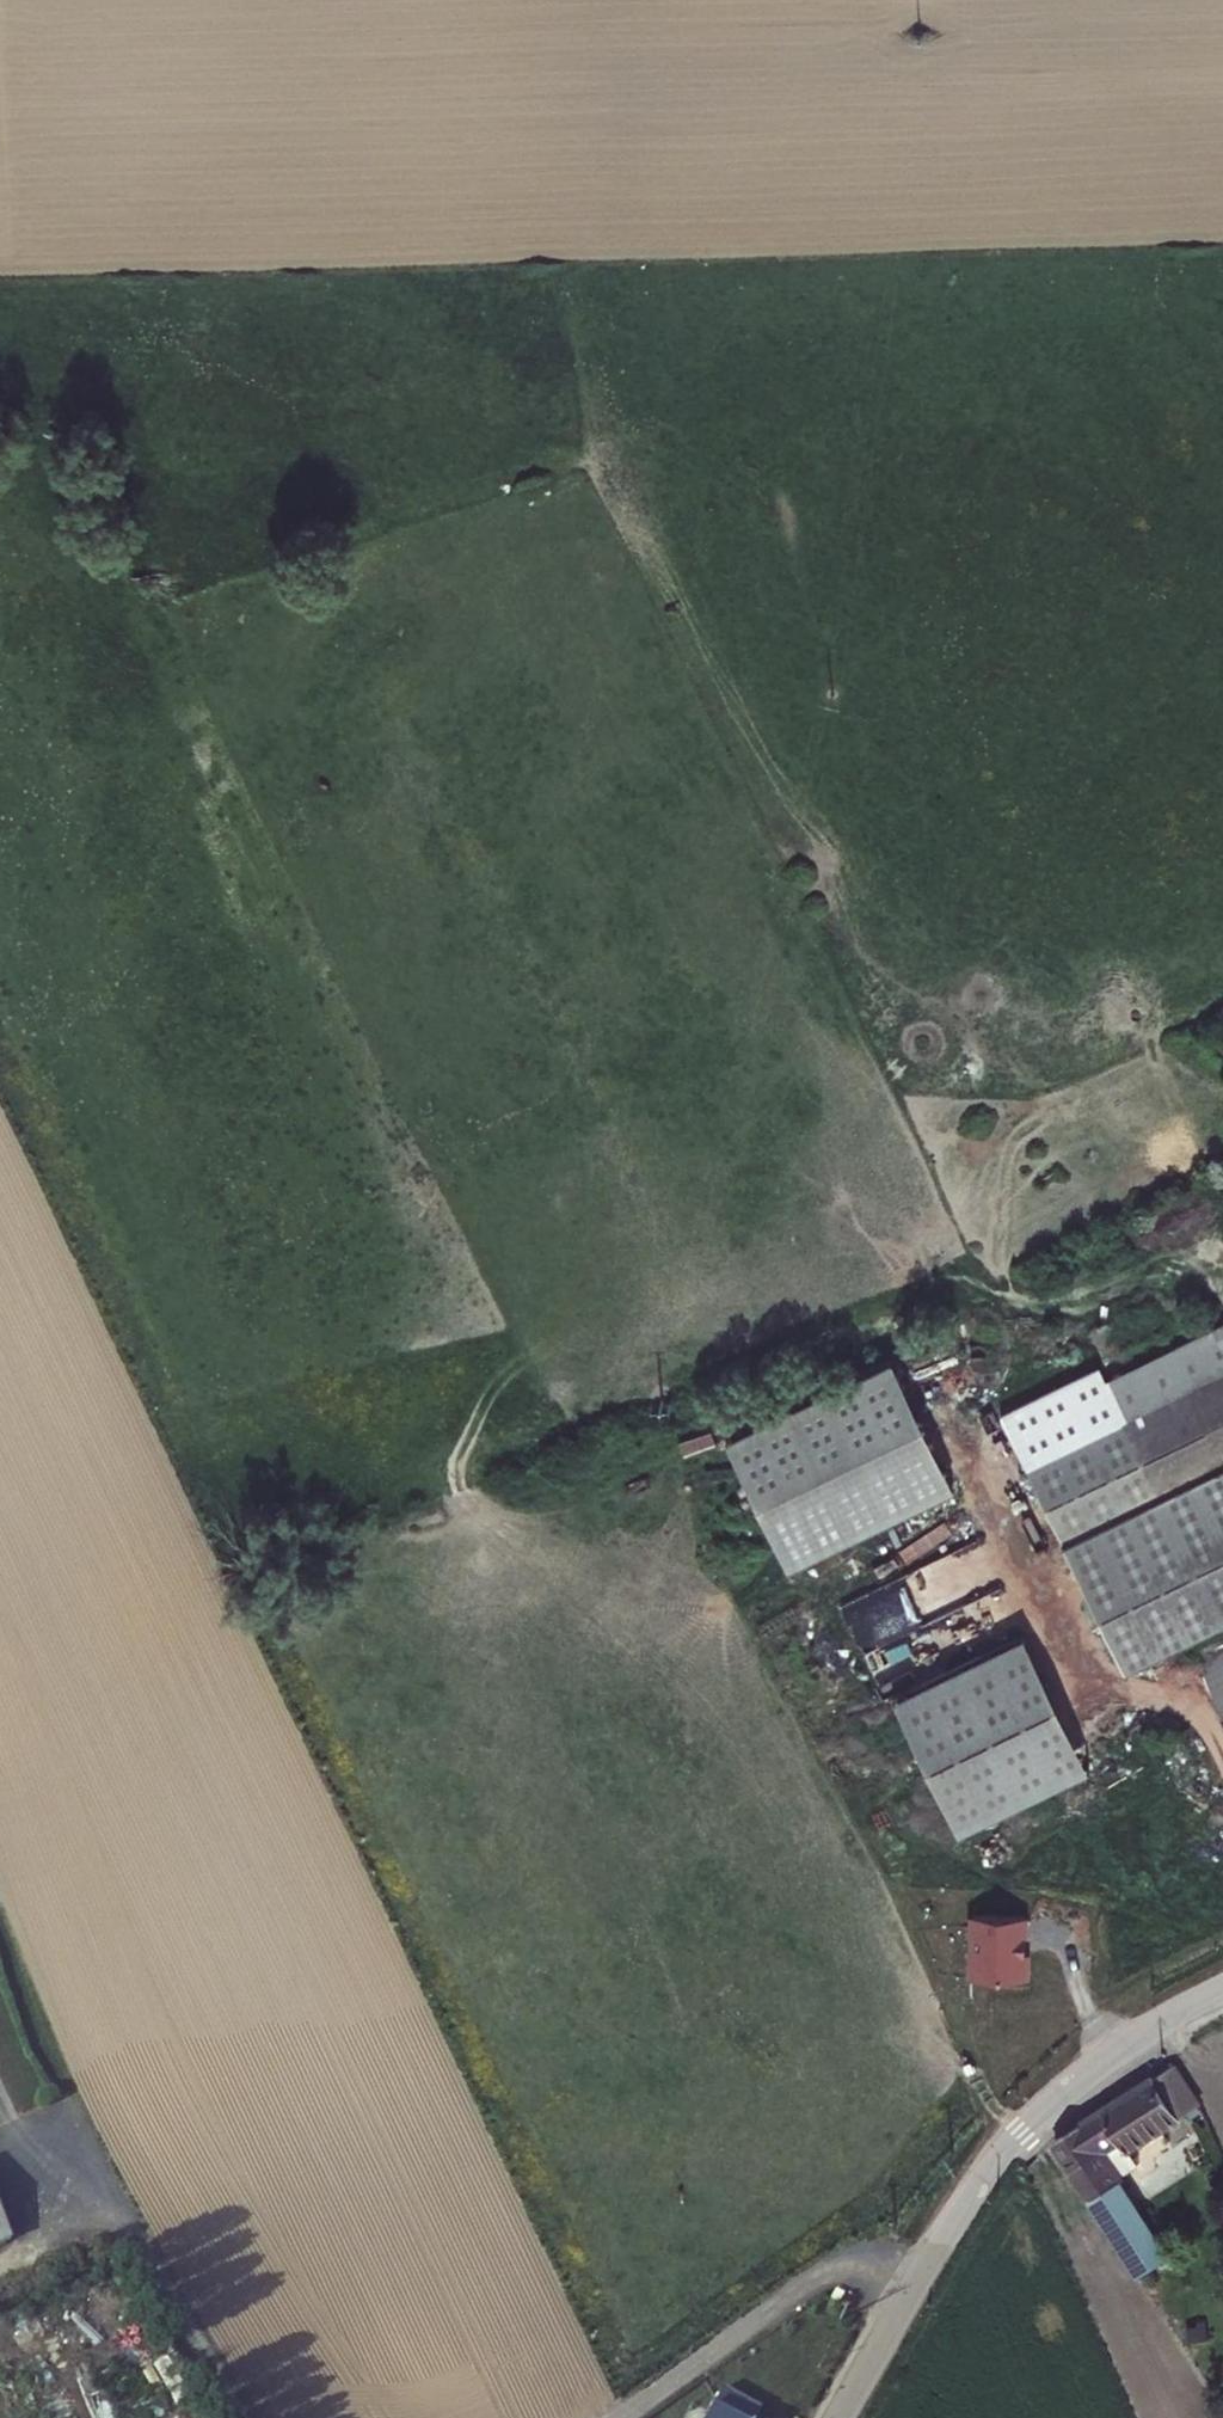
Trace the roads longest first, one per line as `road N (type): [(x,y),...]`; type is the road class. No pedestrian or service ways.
road 1 (unclassified): [(844,2417),(1002,2150),(1092,2068),(1222,1990)]

